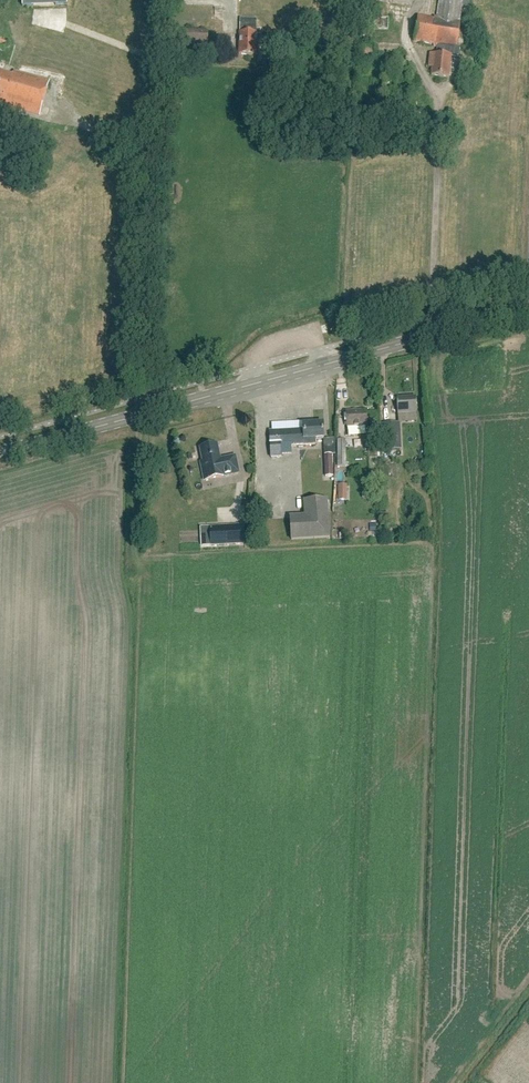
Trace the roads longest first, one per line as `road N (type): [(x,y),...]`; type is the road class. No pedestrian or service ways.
road 1 (secondary): [(0,452),(528,307)]
road 2 (track): [(150,411),(158,0)]

